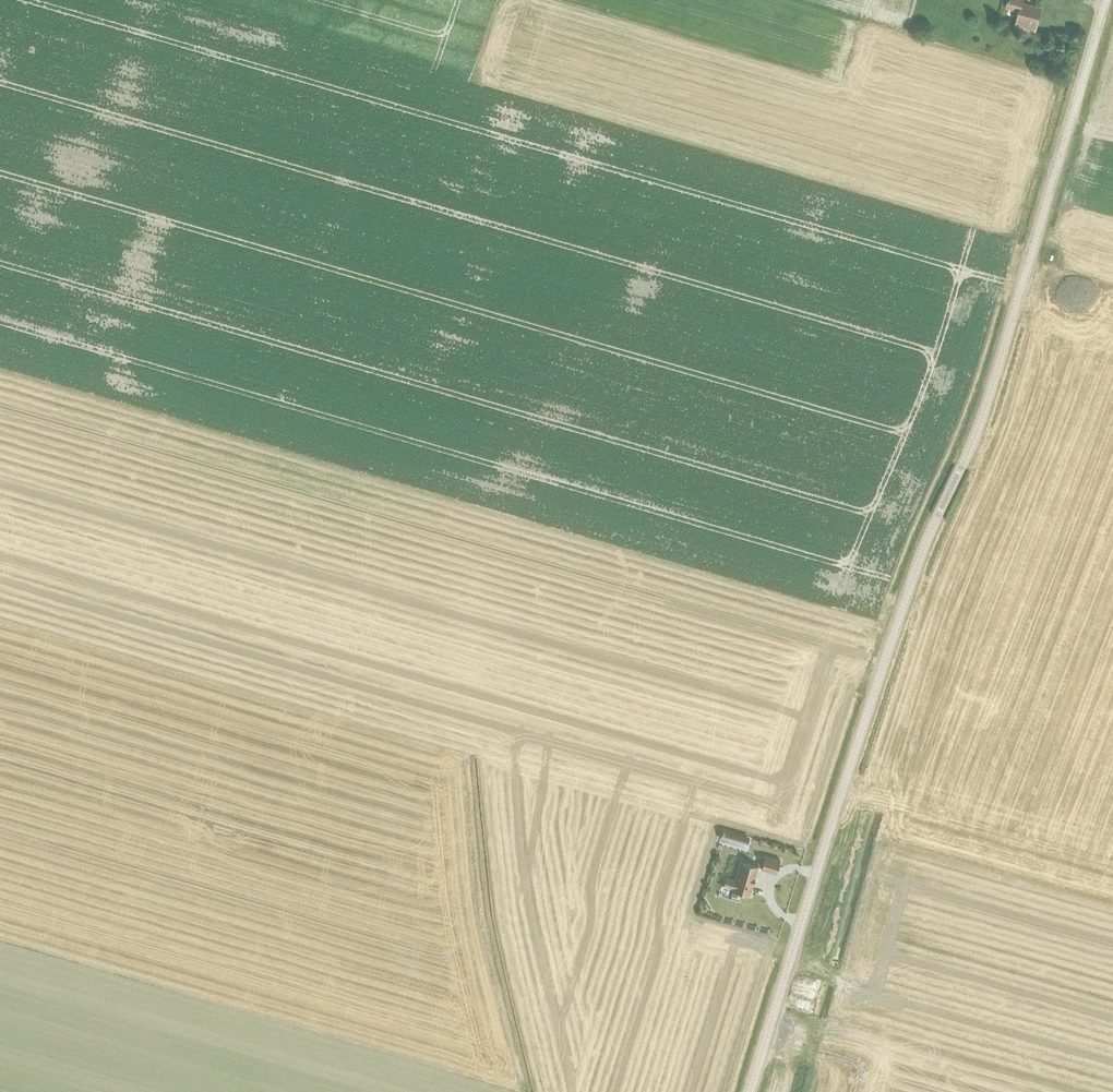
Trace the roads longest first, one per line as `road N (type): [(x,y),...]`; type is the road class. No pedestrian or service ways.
road 1 (unclassified): [(749,1091),(921,552),(983,415),(1105,0)]

